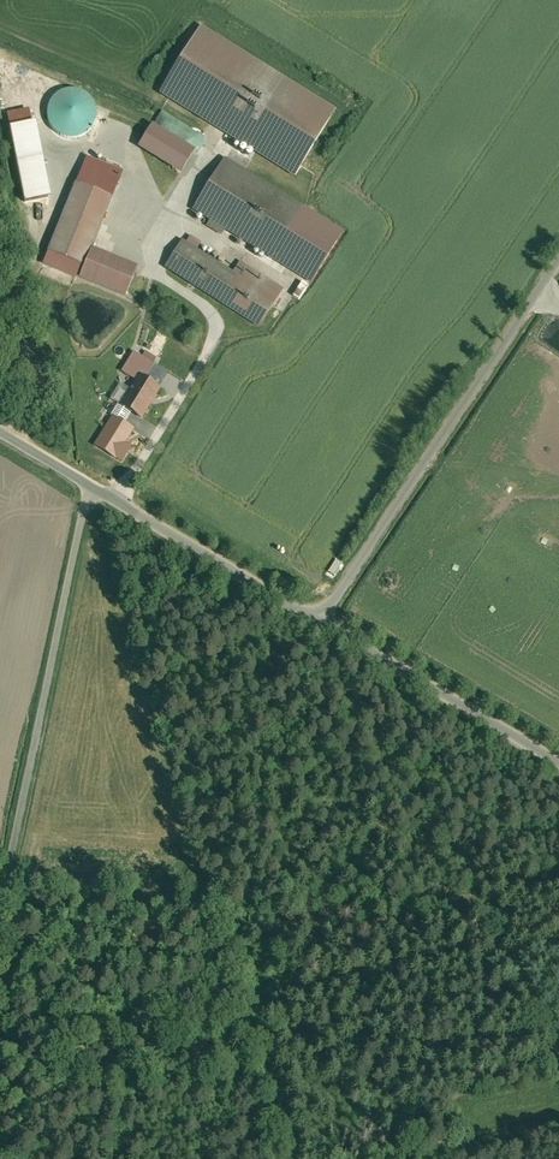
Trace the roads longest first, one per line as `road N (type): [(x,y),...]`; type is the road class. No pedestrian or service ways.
road 1 (unclassified): [(91,489),(0,920)]
road 2 (unclassified): [(558,265),(320,626)]
road 3 (unclassified): [(558,765),(320,626)]
road 4 (unclassified): [(320,626),(91,489)]

